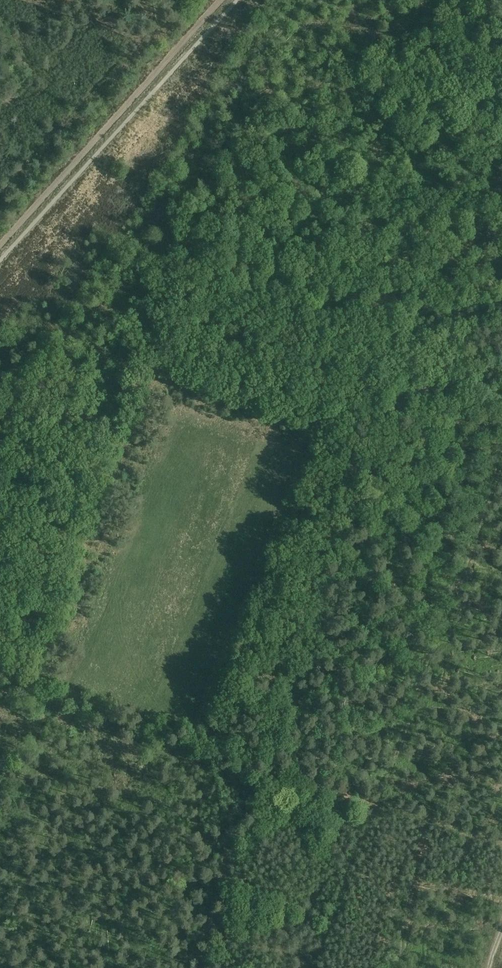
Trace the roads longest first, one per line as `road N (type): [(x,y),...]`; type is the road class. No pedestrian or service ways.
road 1 (track): [(220,0),(0,245)]

